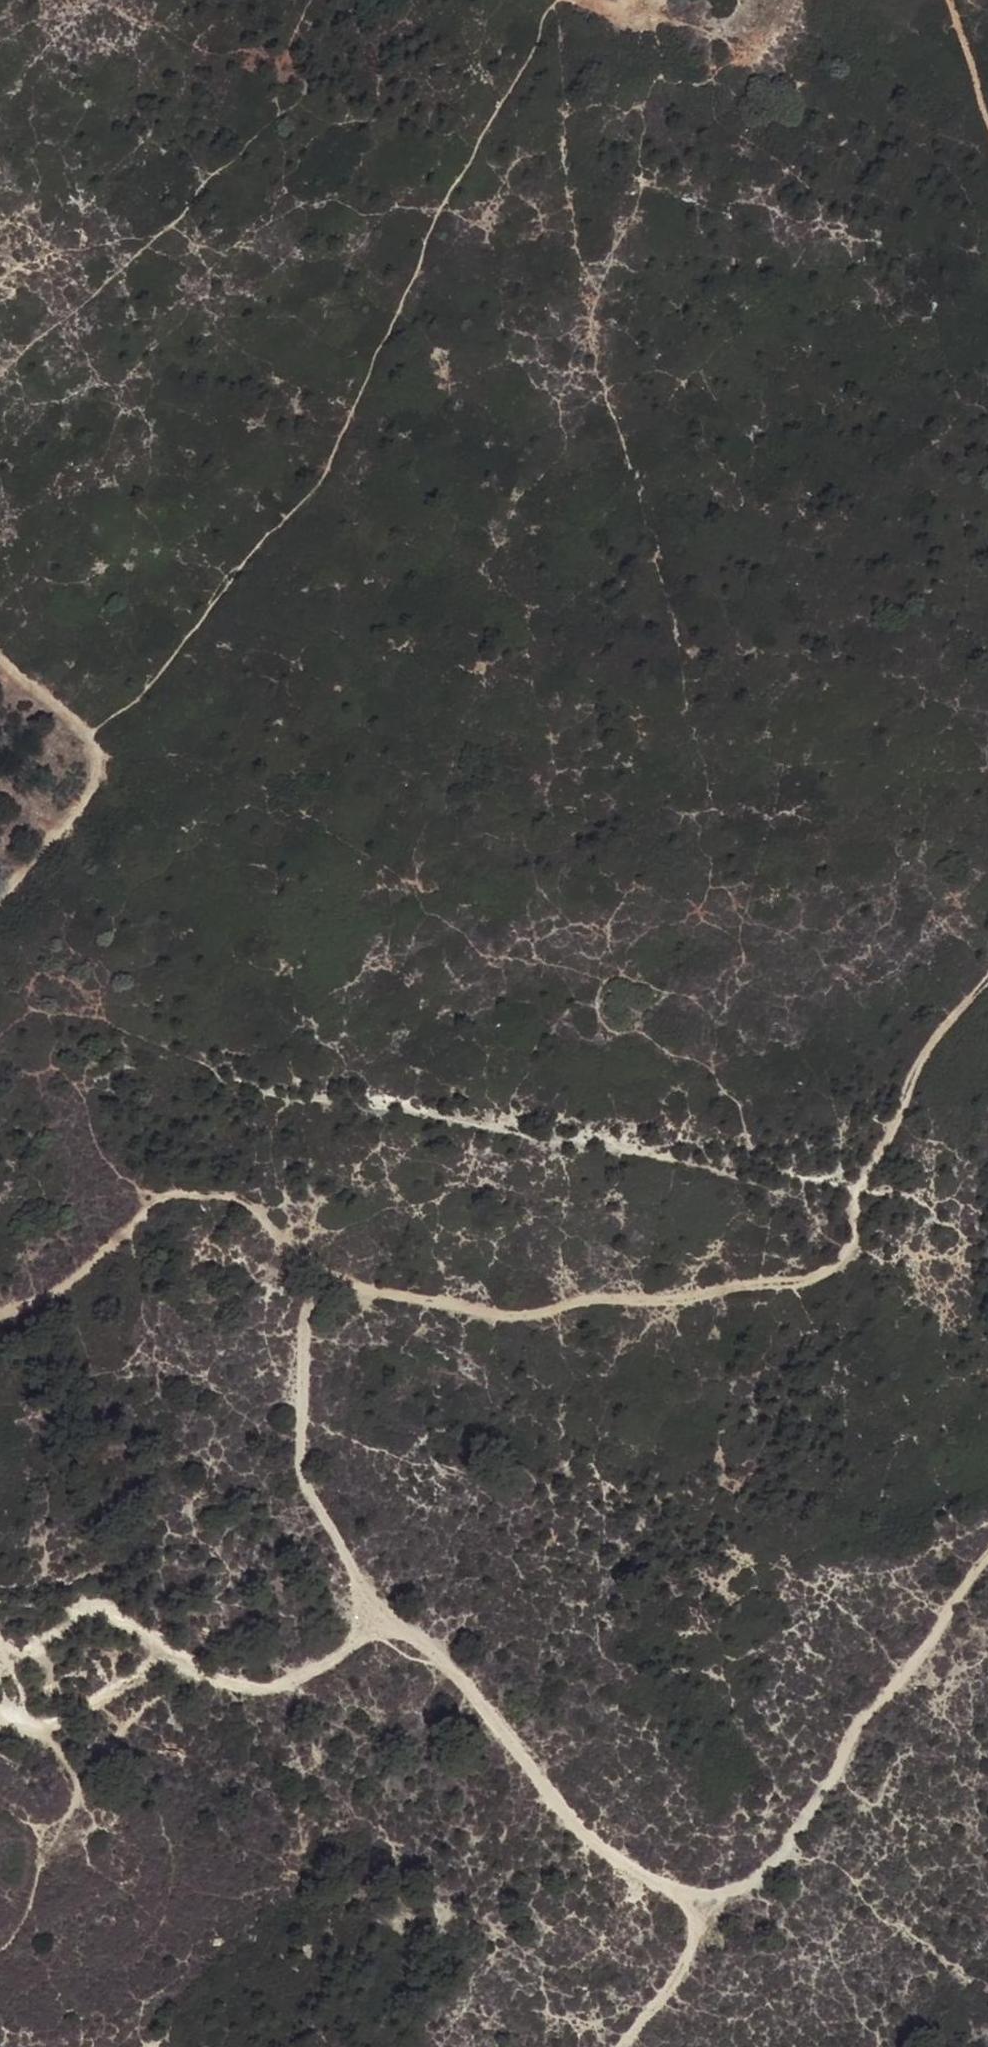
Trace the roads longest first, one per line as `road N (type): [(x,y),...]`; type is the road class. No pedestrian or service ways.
road 1 (track): [(0,1713),(58,1722),(145,1678),(191,1664),(255,1689),(297,1677),(360,1638),(430,1641),(604,1852),(690,1896),(711,1923),(792,1848),(864,1720),(987,1567)]
road 2 (track): [(987,978),(926,1046),(864,1178),(847,1255),(828,1270),(787,1285),(752,1284),(670,1303),(579,1301),(519,1317),(338,1283),(314,1306),(303,1346),(303,1428),(313,1490),(359,1591),(360,1638)]
road 3 (track): [(711,1923),(673,1995),(628,2046)]

